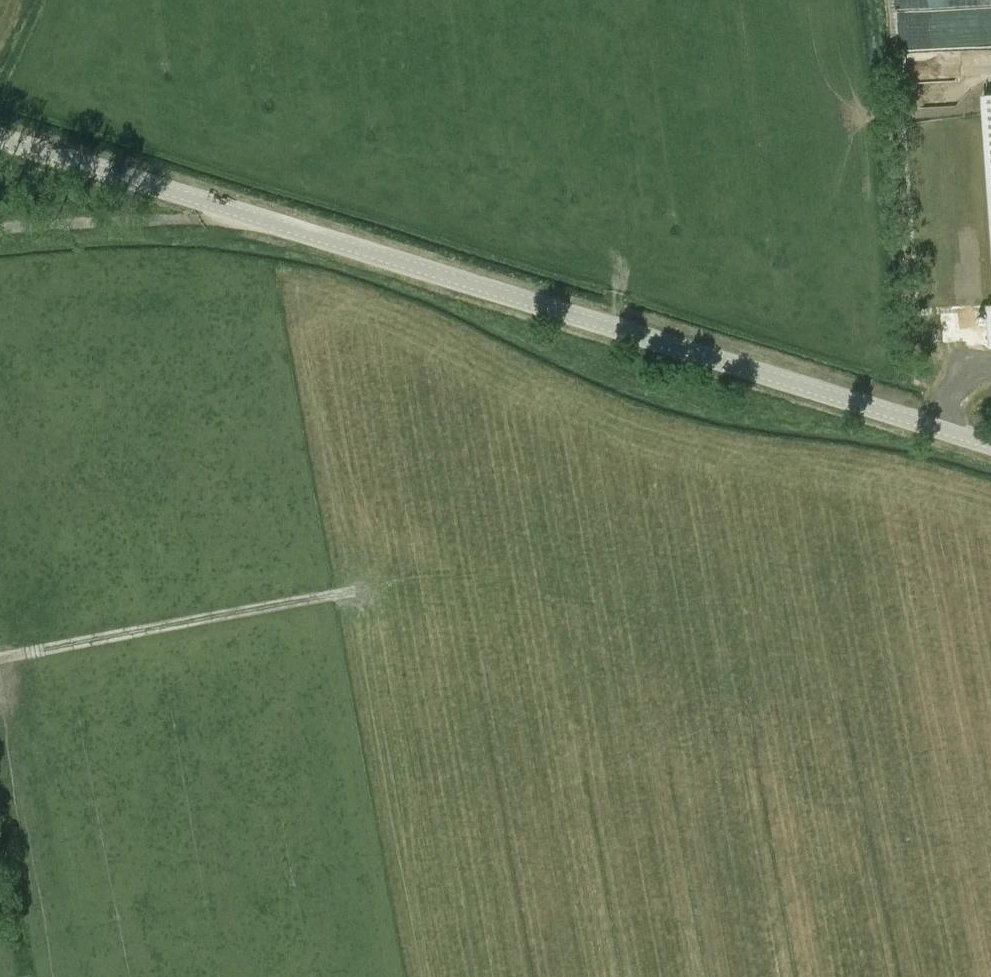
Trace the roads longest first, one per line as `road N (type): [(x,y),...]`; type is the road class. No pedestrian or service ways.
road 1 (tertiary): [(990,457),(0,144)]

